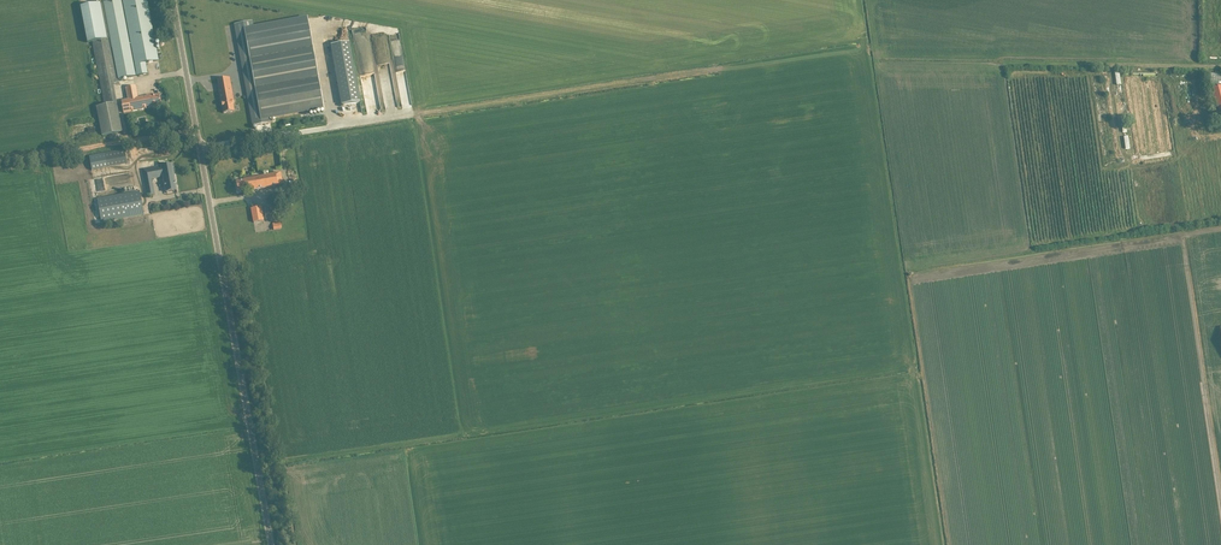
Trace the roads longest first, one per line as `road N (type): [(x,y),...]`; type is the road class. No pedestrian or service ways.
road 1 (unclassified): [(270,544),(173,0)]
road 2 (track): [(710,70),(200,146)]
road 3 (track): [(1009,63),(1220,68)]
road 4 (track): [(0,159),(197,130)]

